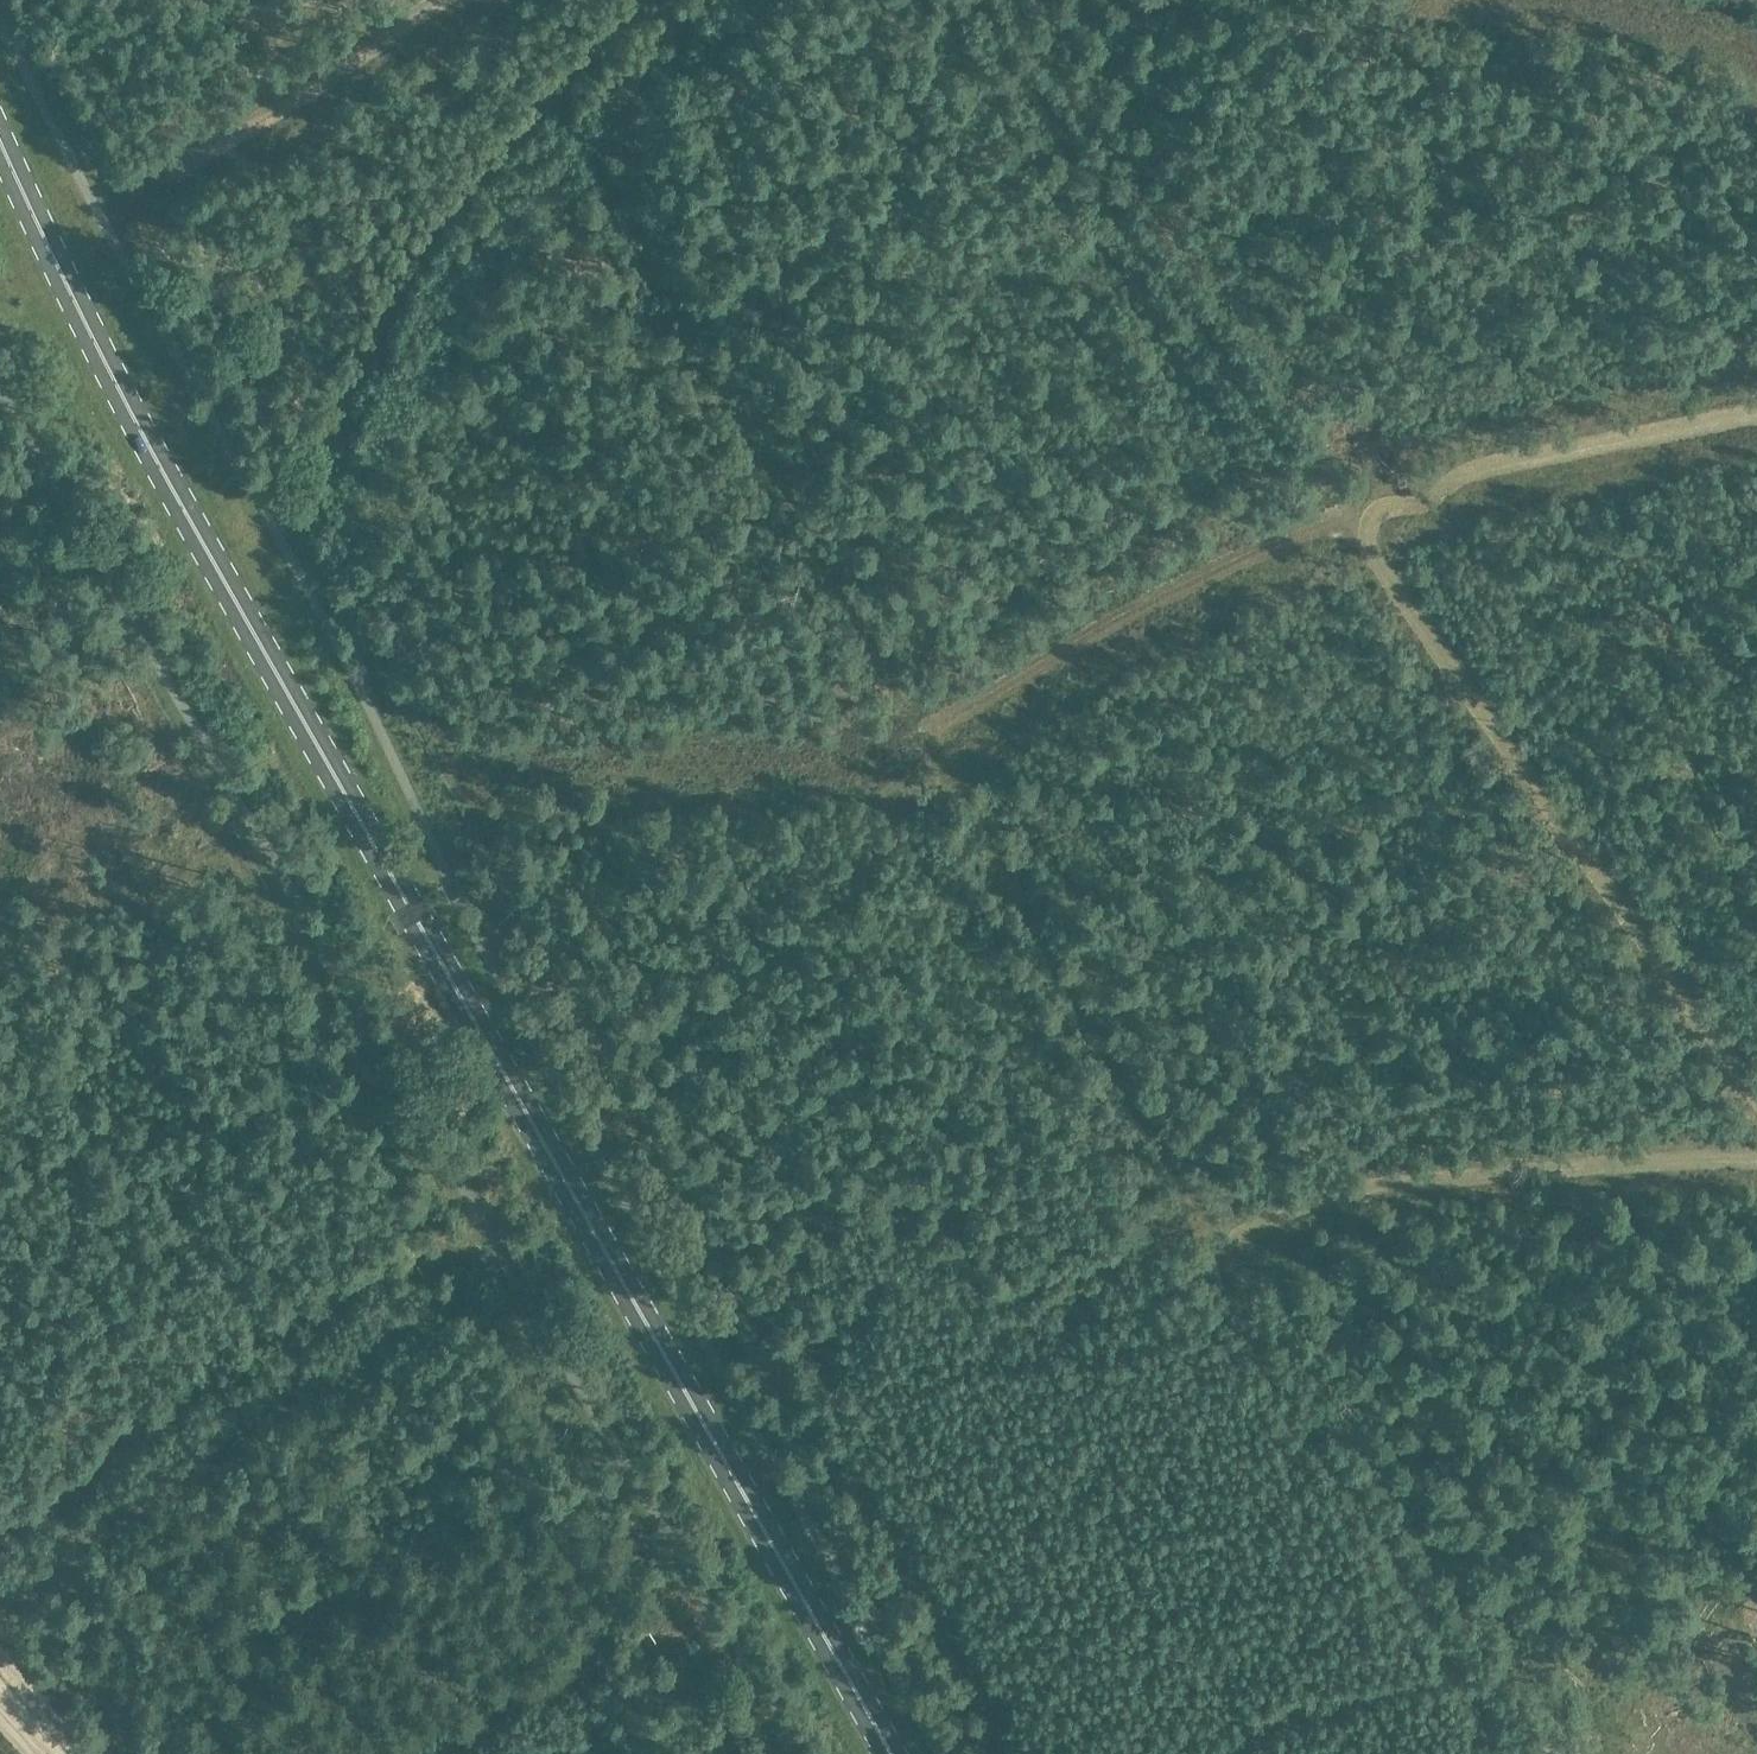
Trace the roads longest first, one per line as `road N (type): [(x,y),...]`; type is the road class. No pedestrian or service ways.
road 1 (primary): [(891,1753),(184,511),(0,143)]

